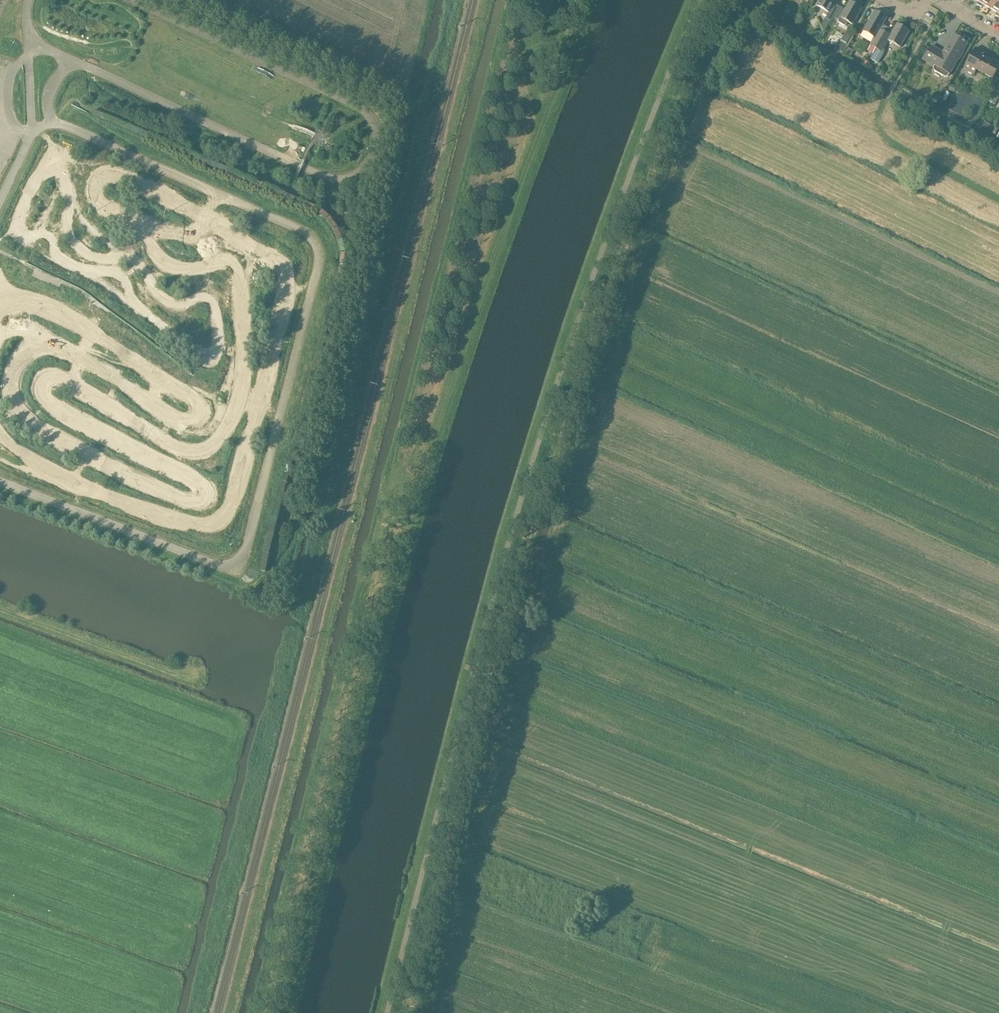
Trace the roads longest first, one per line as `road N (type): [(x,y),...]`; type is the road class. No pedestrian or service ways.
road 1 (track): [(284,1012),(425,472),(492,265),(593,0)]
road 2 (track): [(543,123),(513,13),(353,618)]
road 3 (track): [(0,608),(180,674)]

